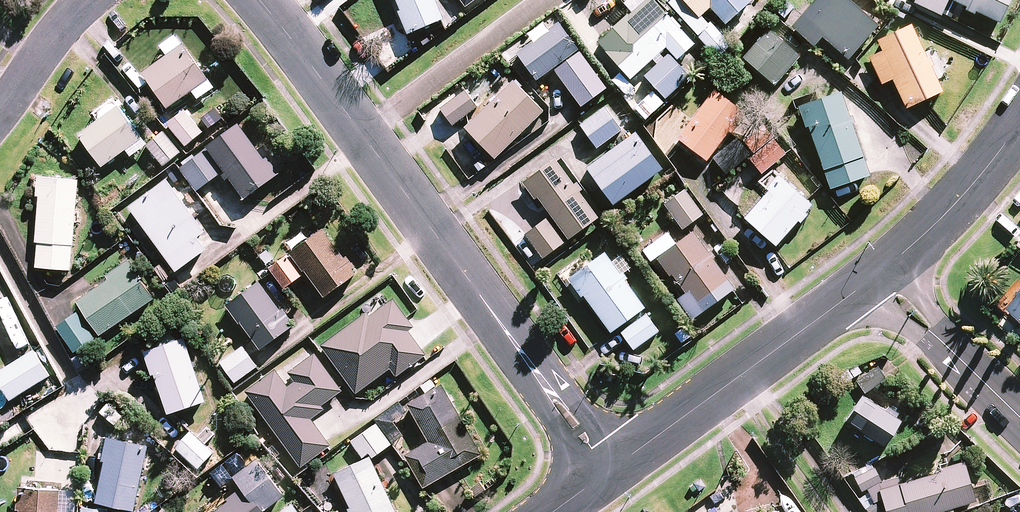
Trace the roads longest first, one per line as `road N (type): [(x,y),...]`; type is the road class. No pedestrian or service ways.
road 1 (residential): [(365,138),(608,472)]
road 2 (residential): [(608,472),(876,277)]
road 3 (residential): [(535,0),(365,138)]
road 4 (residential): [(876,277),(974,182),(1019,121)]
road 5 (residential): [(876,277),(1019,416)]
road 6 (residential): [(259,0),(365,138)]
road 7 (residential): [(0,111),(86,0)]

